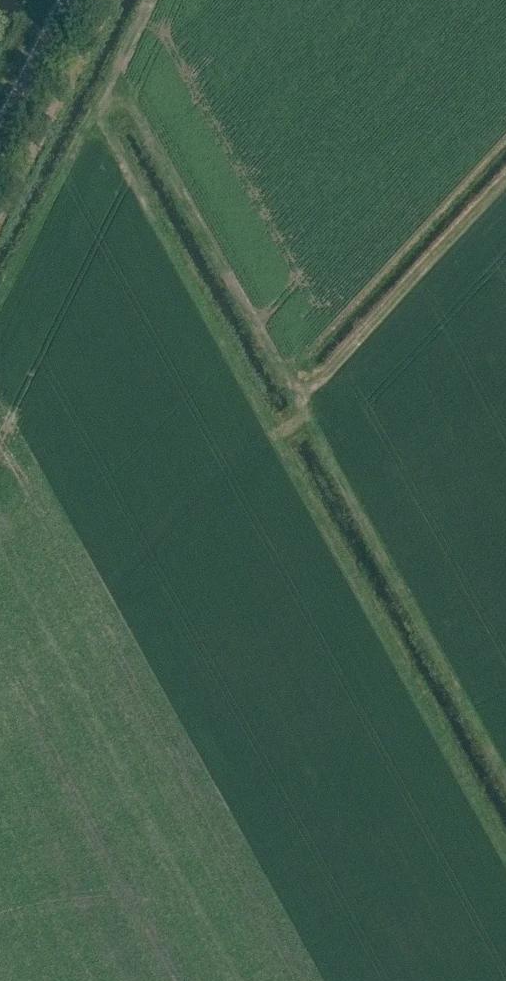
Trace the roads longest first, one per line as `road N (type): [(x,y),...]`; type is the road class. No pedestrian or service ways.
road 1 (unclassified): [(0,136),(70,0)]

